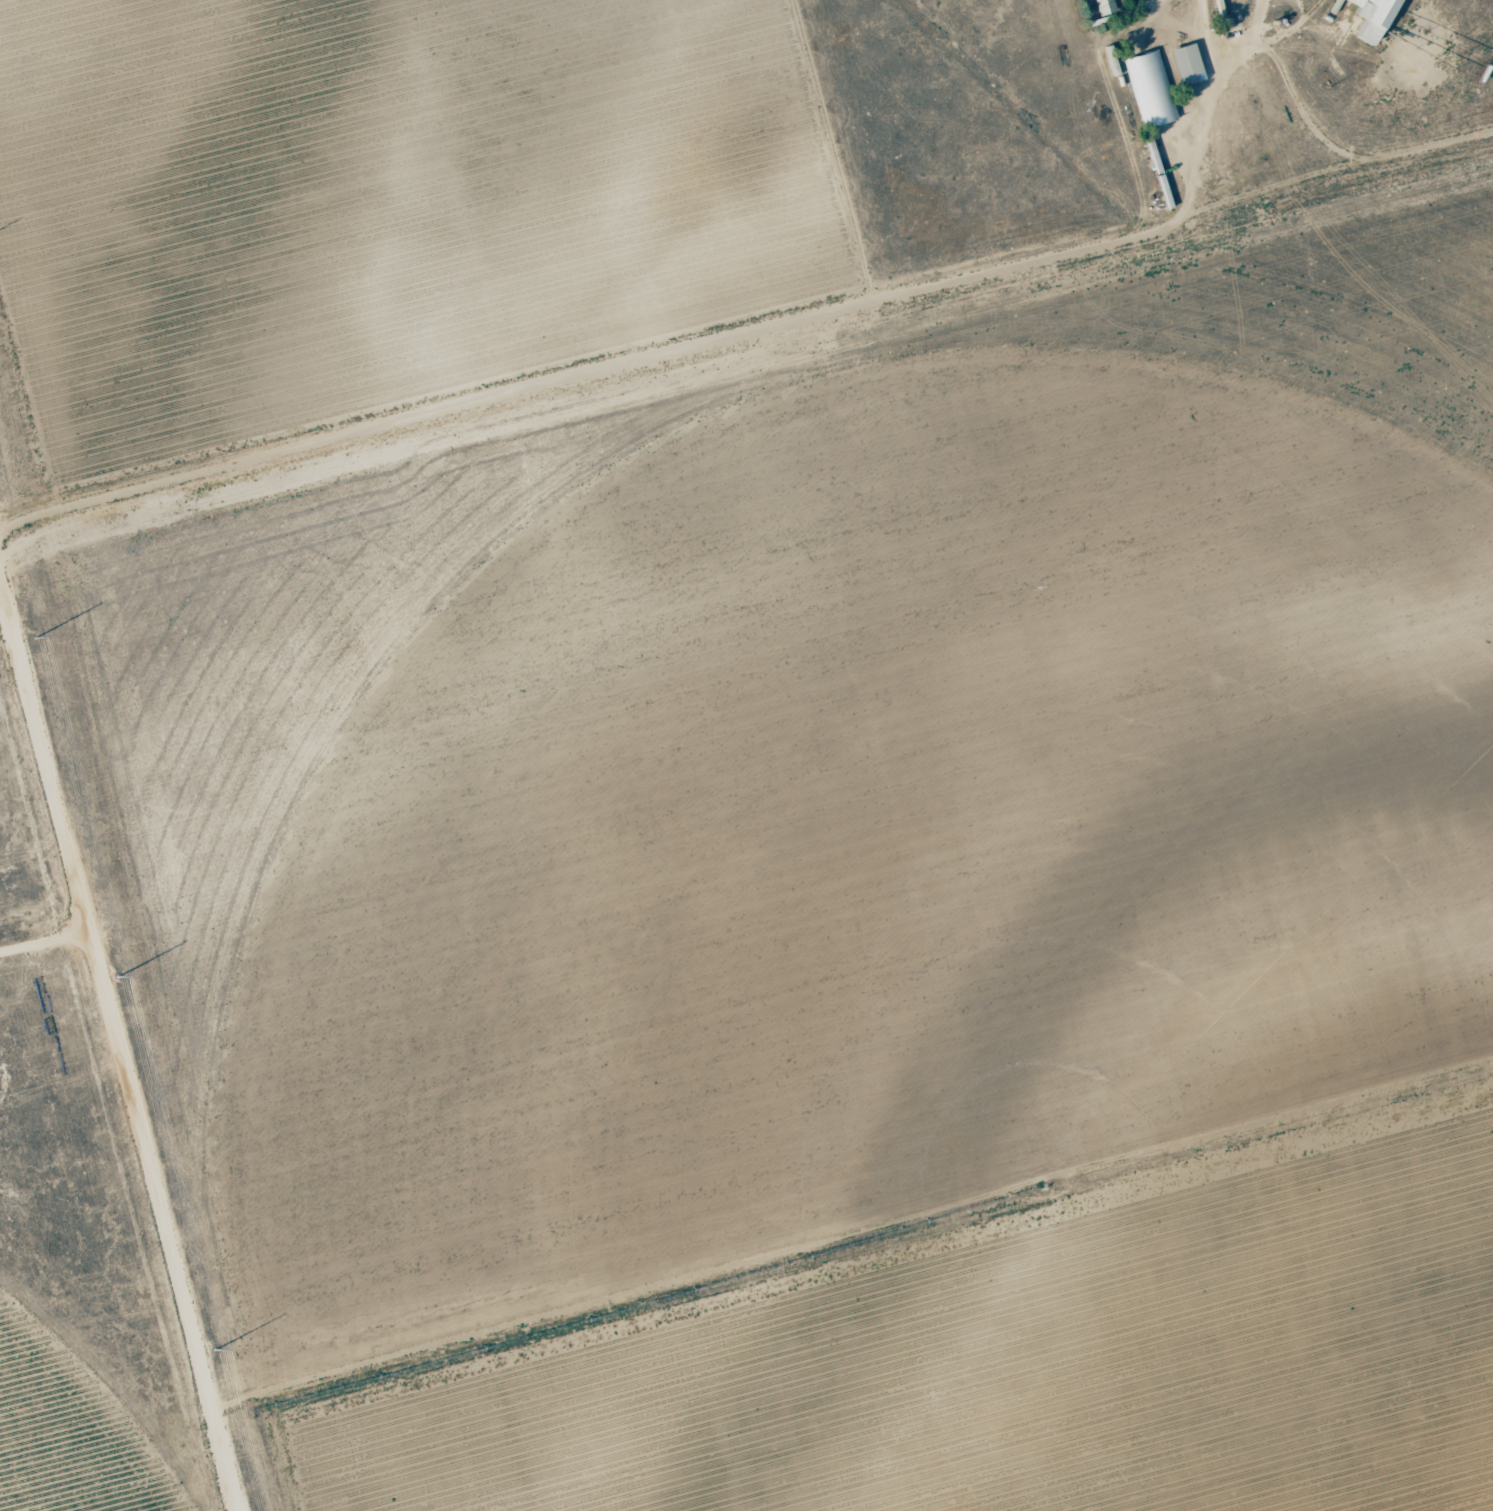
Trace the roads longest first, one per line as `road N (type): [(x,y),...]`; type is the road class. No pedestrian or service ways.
road 1 (track): [(239,1510),(0,597)]

